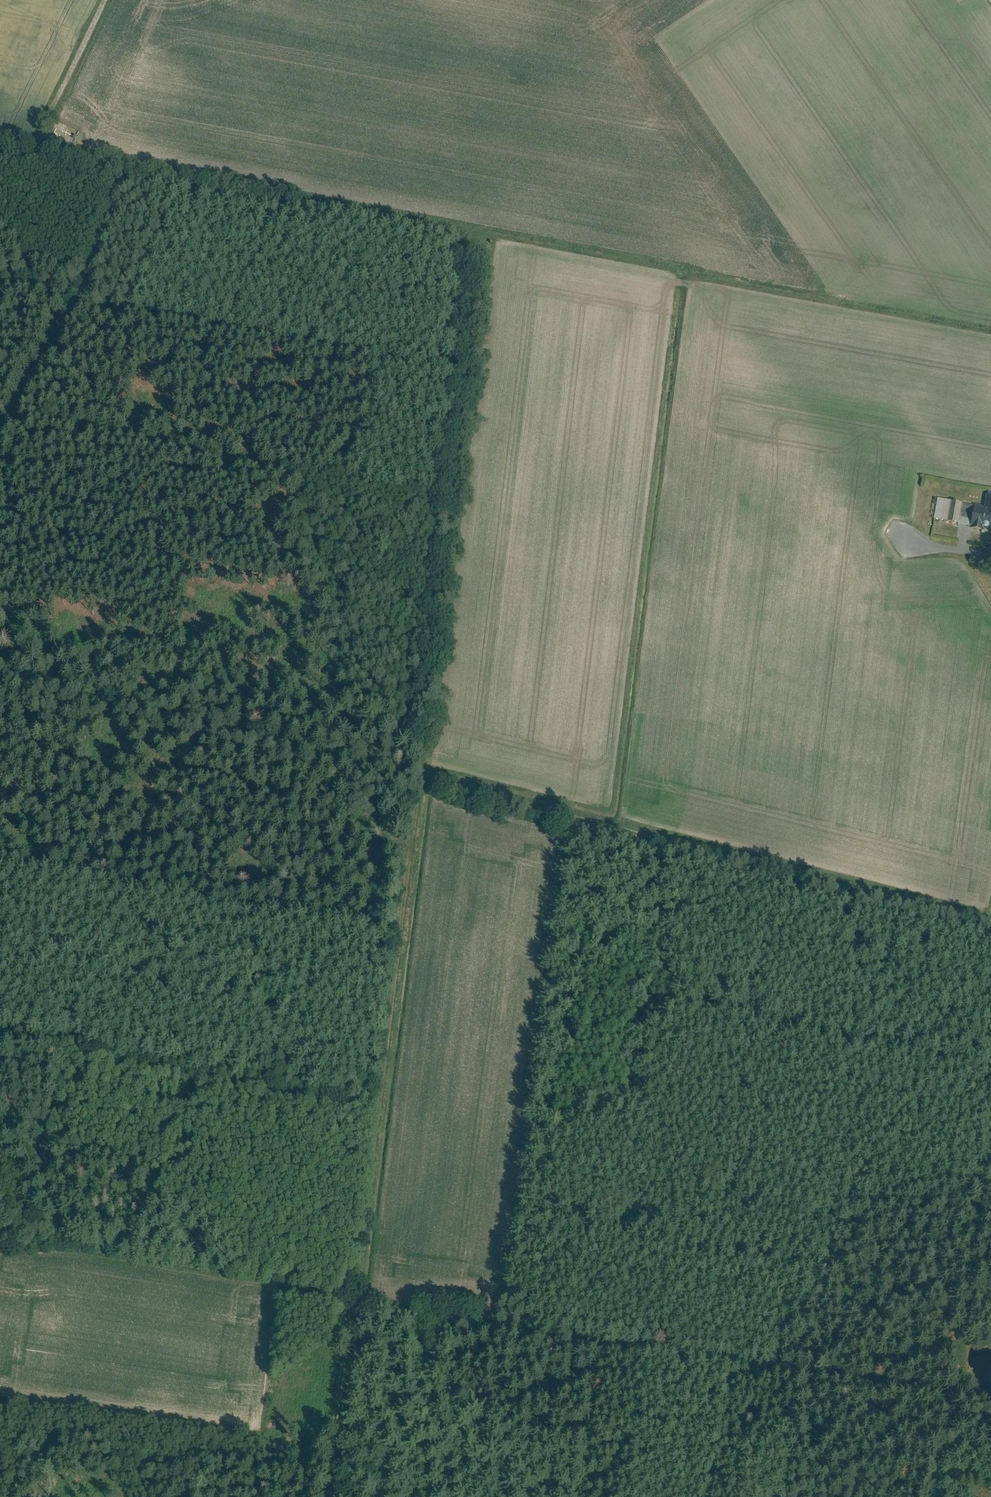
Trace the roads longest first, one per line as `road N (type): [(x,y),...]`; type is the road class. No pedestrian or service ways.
road 1 (unclassified): [(16,145),(99,0)]

